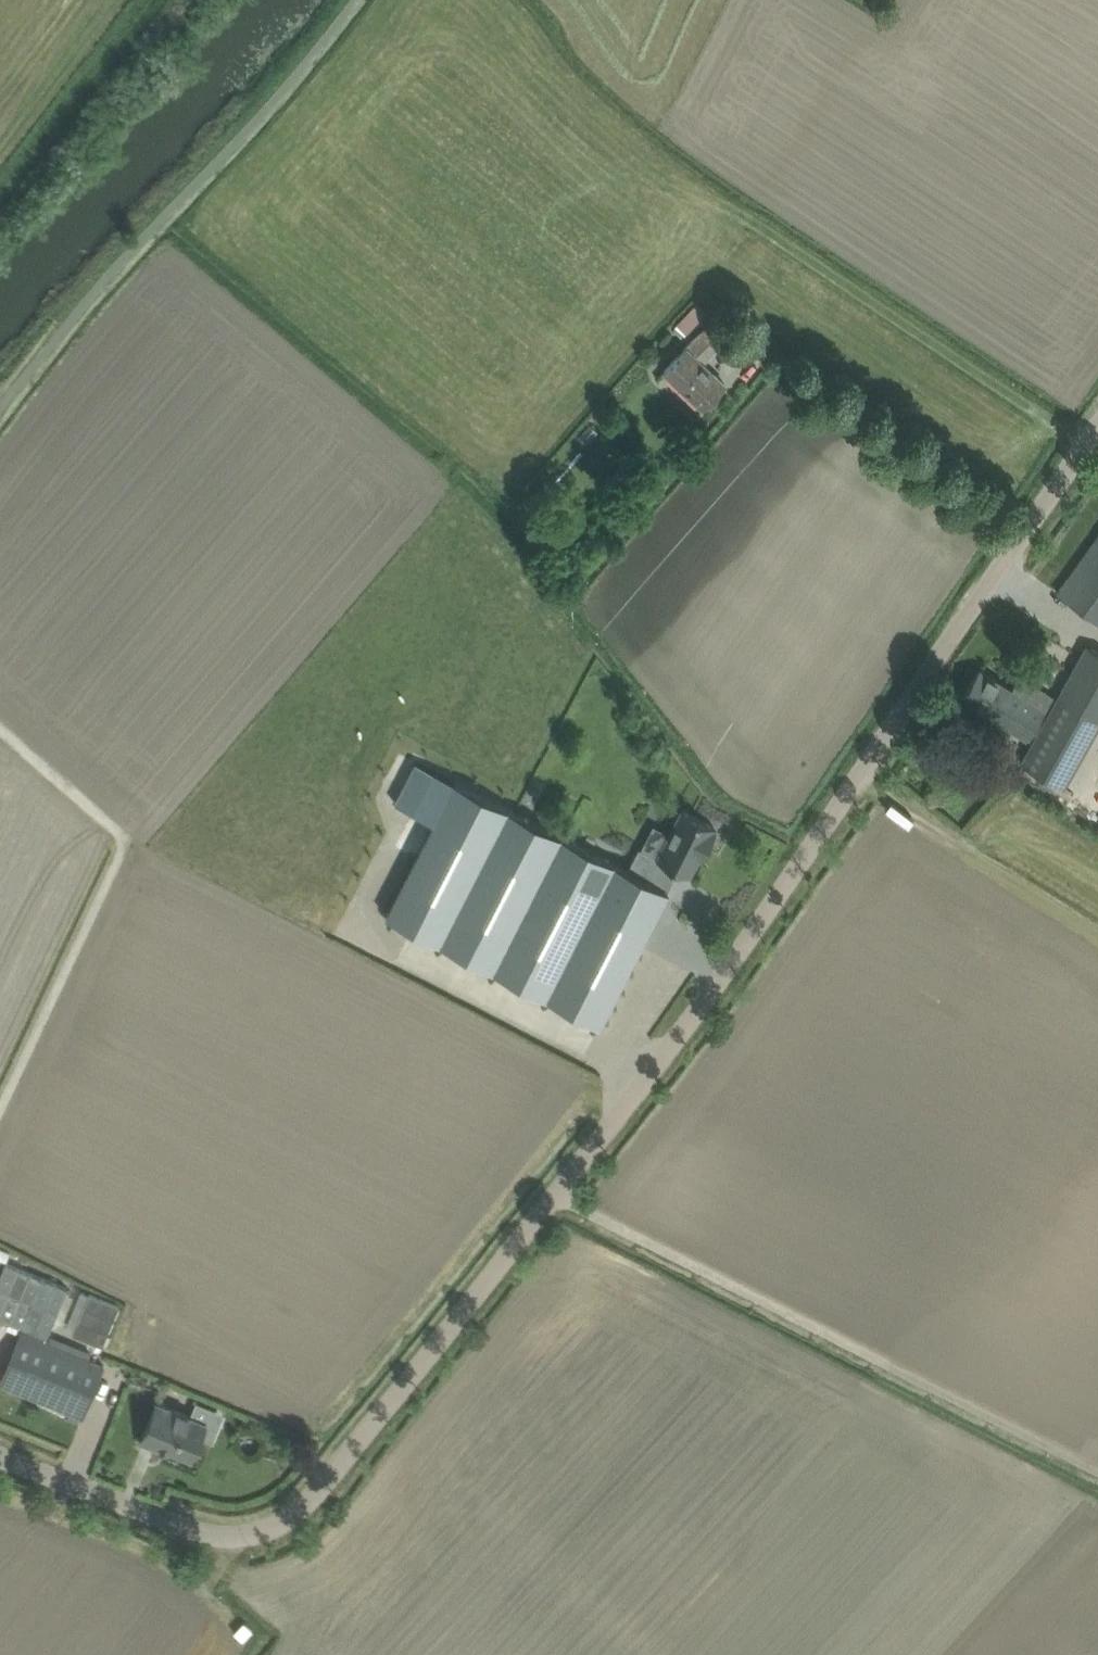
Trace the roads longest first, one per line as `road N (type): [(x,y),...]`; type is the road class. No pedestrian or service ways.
road 1 (unclassified): [(0,1455),(219,1536),(286,1523),(307,1507),(593,1142),(866,768),(1097,425)]

